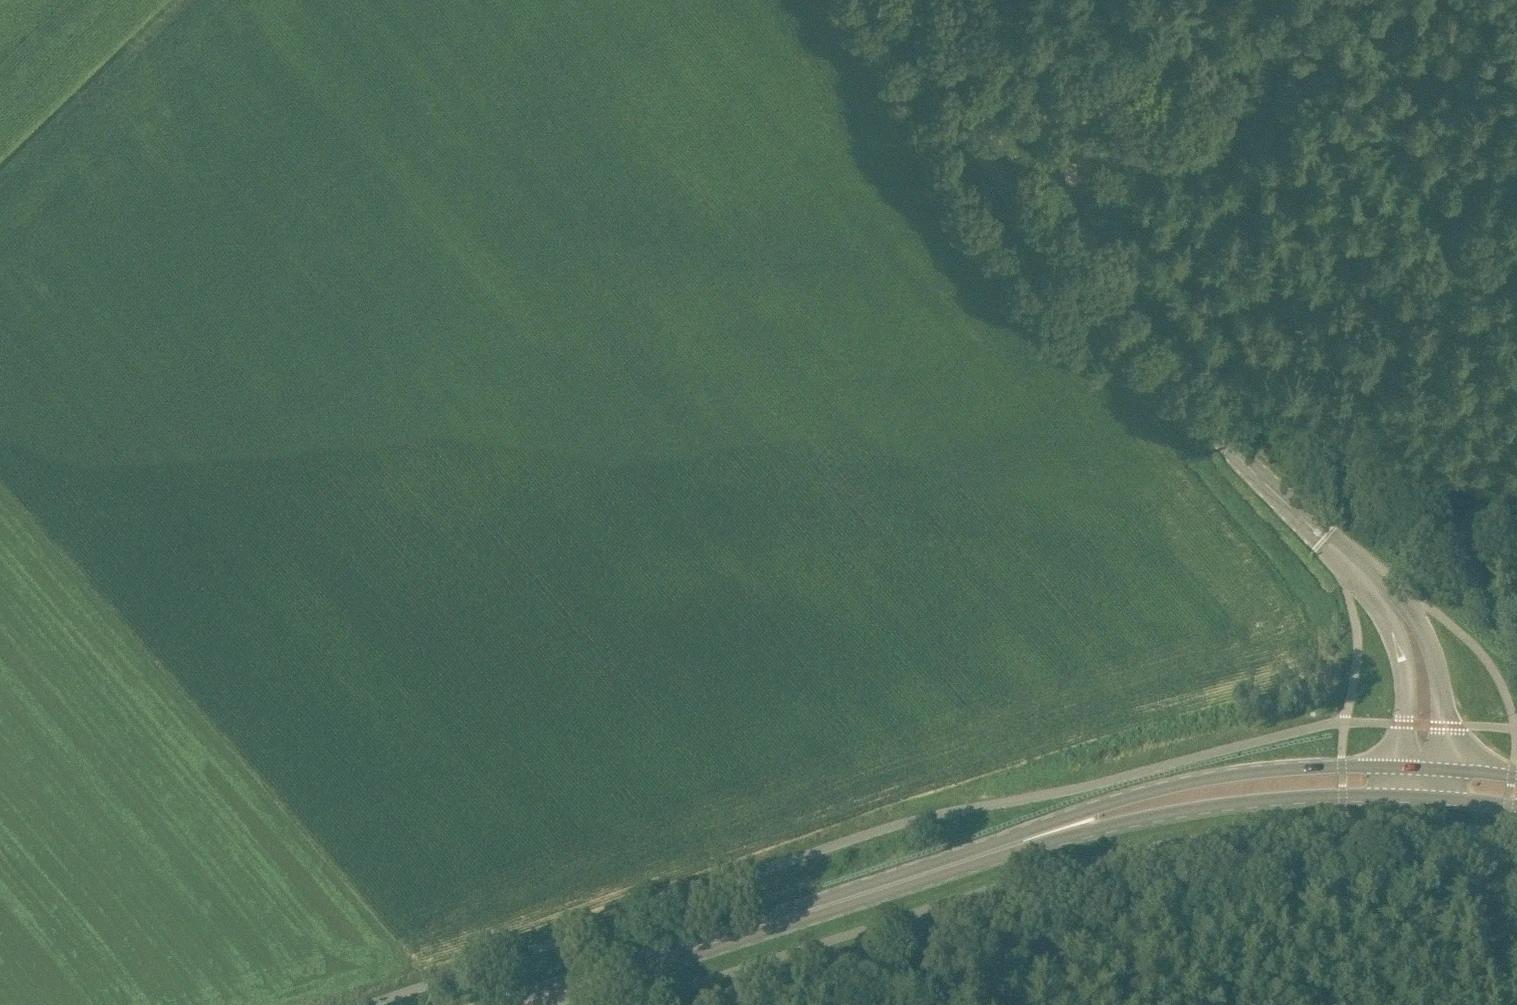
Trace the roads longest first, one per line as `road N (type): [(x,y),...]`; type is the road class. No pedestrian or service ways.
road 1 (tertiary): [(1422,782),(1424,674),(1386,587),(1201,420),(1031,231),(892,0)]
road 2 (primary): [(516,1004),(1169,800),(1281,784),(1422,782)]
road 3 (track): [(1207,55),(1225,112),(1076,153),(1045,146),(1030,119)]
road 4 (track): [(1153,72),(974,143)]
road 5 (track): [(1273,30),(1153,72)]

